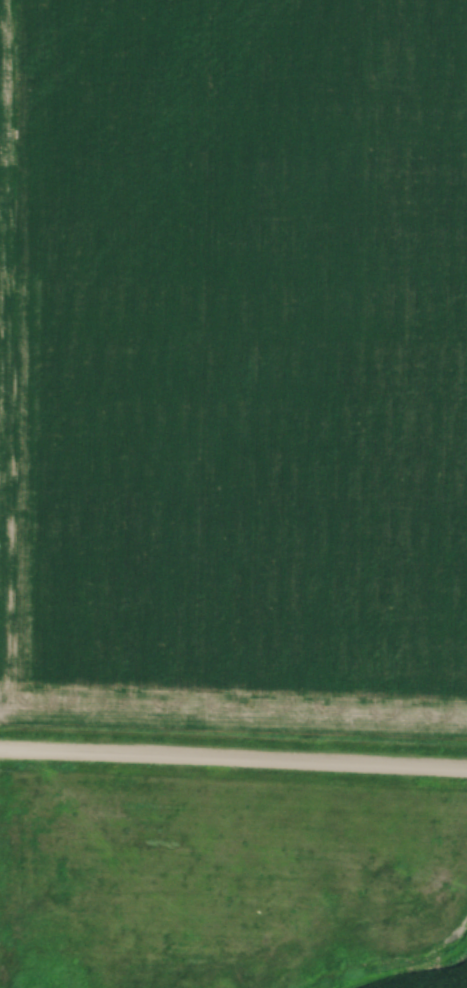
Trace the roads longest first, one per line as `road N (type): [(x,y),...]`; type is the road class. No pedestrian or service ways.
road 1 (tertiary): [(466,774),(0,753)]

